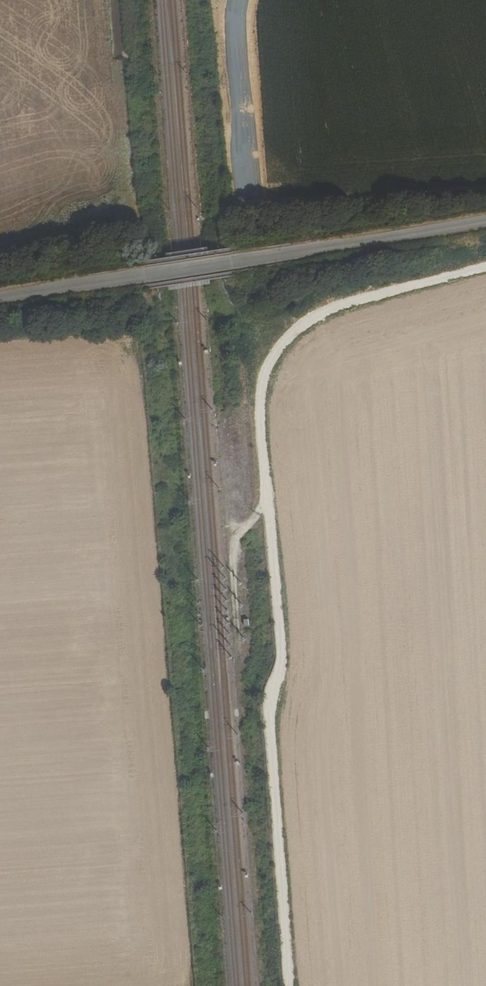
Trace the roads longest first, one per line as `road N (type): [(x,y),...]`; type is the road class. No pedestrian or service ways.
road 1 (track): [(288,985),(264,722),(281,654),(261,386),(278,348),(310,318),(485,268)]
road 2 (tertiary): [(485,220),(0,296)]
road 3 (track): [(237,0),(249,193)]
road 4 (track): [(265,477),(263,501),(232,562),(239,650)]

